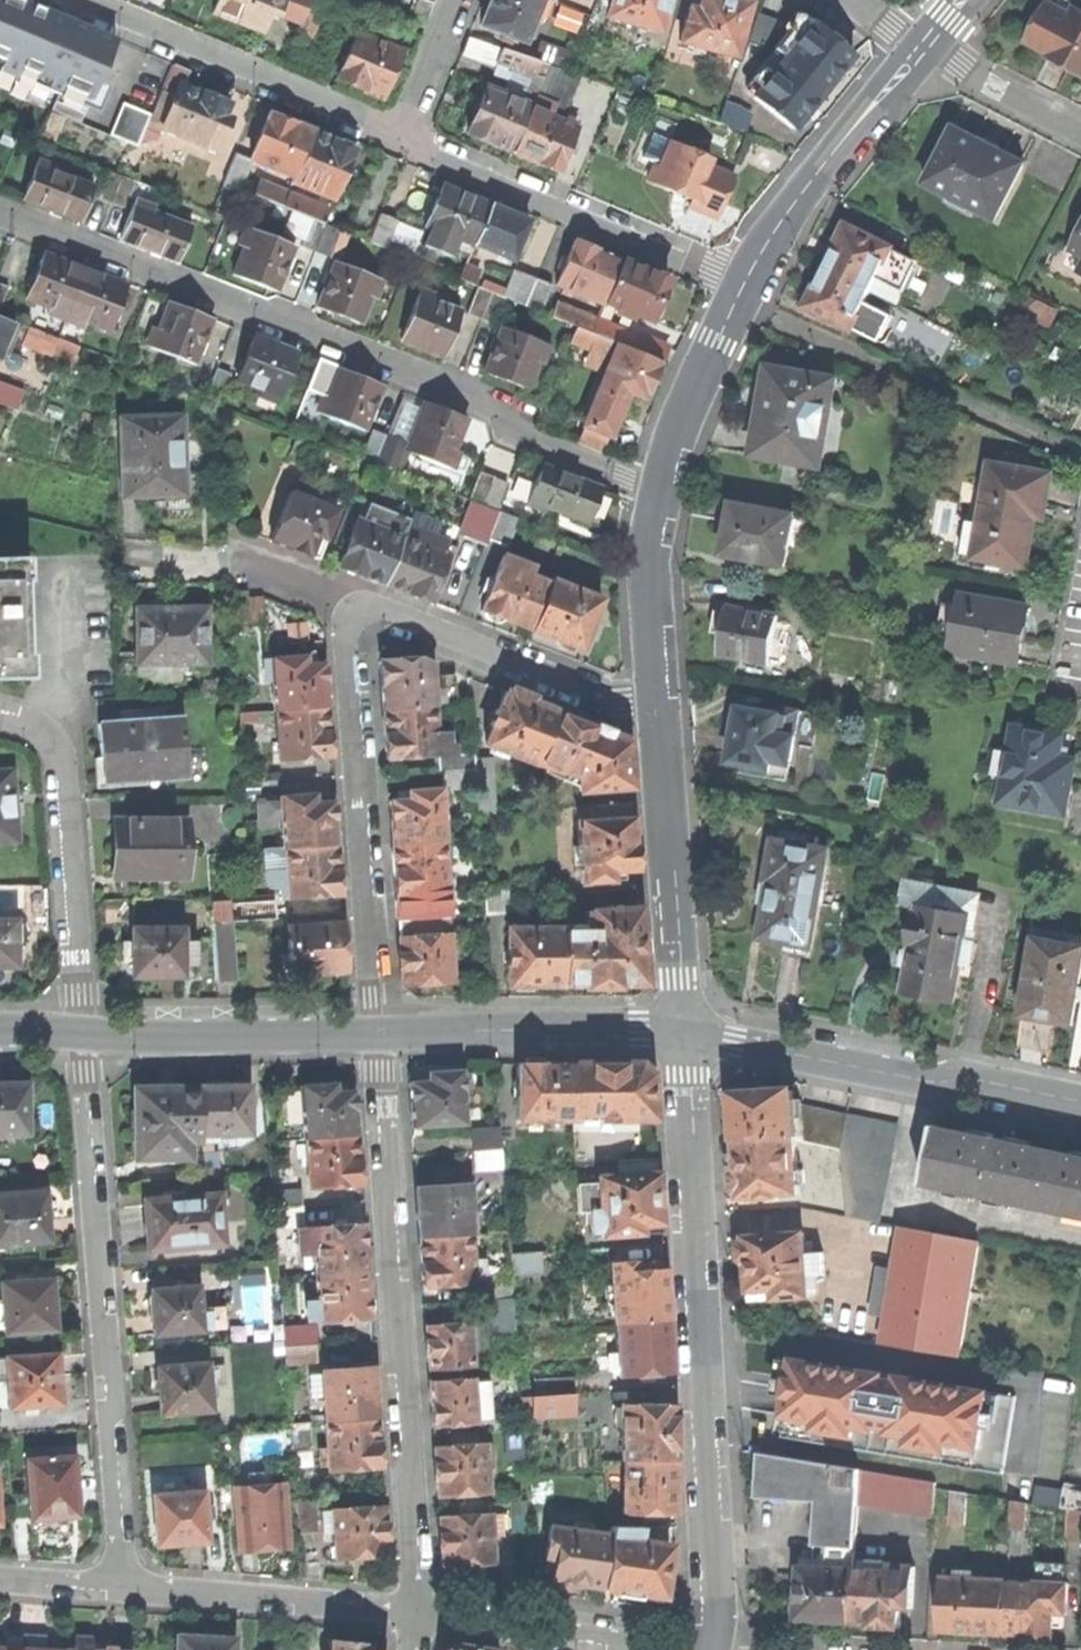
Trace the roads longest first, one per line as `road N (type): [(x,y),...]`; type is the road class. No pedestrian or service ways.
road 1 (residential): [(655,491),(524,439),(504,410),(0,222)]
road 2 (residential): [(711,1649),(677,1025)]
road 3 (residential): [(378,1029),(420,1608)]
road 4 (residential): [(124,1584),(81,1033)]
road 5 (residential): [(378,1029),(343,639),(366,606)]
road 6 (unclassified): [(677,1025),(1080,1104)]
road 7 (residential): [(397,138),(742,283)]
road 8 (residential): [(81,1033),(60,754),(38,728),(0,719)]
road 9 (residential): [(78,0),(397,138)]
road 10 (residential): [(677,1025),(655,714)]
road 11 (residential): [(366,606),(655,714)]
road 12 (unclassified): [(378,1029),(677,1025)]
road 13 (residential): [(742,283),(770,233),(922,47)]
road 14 (unclassified): [(81,1033),(378,1029)]
road 15 (residential): [(124,1584),(420,1608)]
road 16 (residential): [(420,1608),(653,1649)]
road 17 (residential): [(655,491),(694,381),(742,283)]
road 18 (residential): [(655,714),(643,559),(655,491)]
road 19 (residential): [(922,47),(1080,131)]
road 20 (residential): [(397,138),(456,0)]
road 21 (residential): [(366,606),(232,557)]
road 22 (residential): [(0,1578),(124,1584)]

